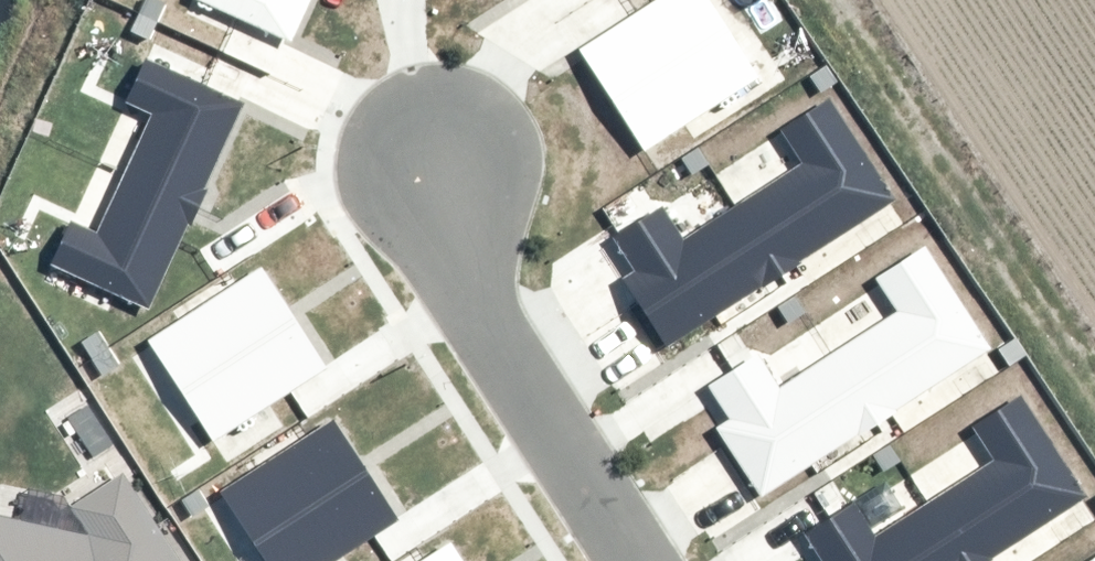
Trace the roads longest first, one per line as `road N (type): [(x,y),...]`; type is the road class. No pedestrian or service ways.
road 1 (residential): [(643,560),(481,313),(430,175)]

